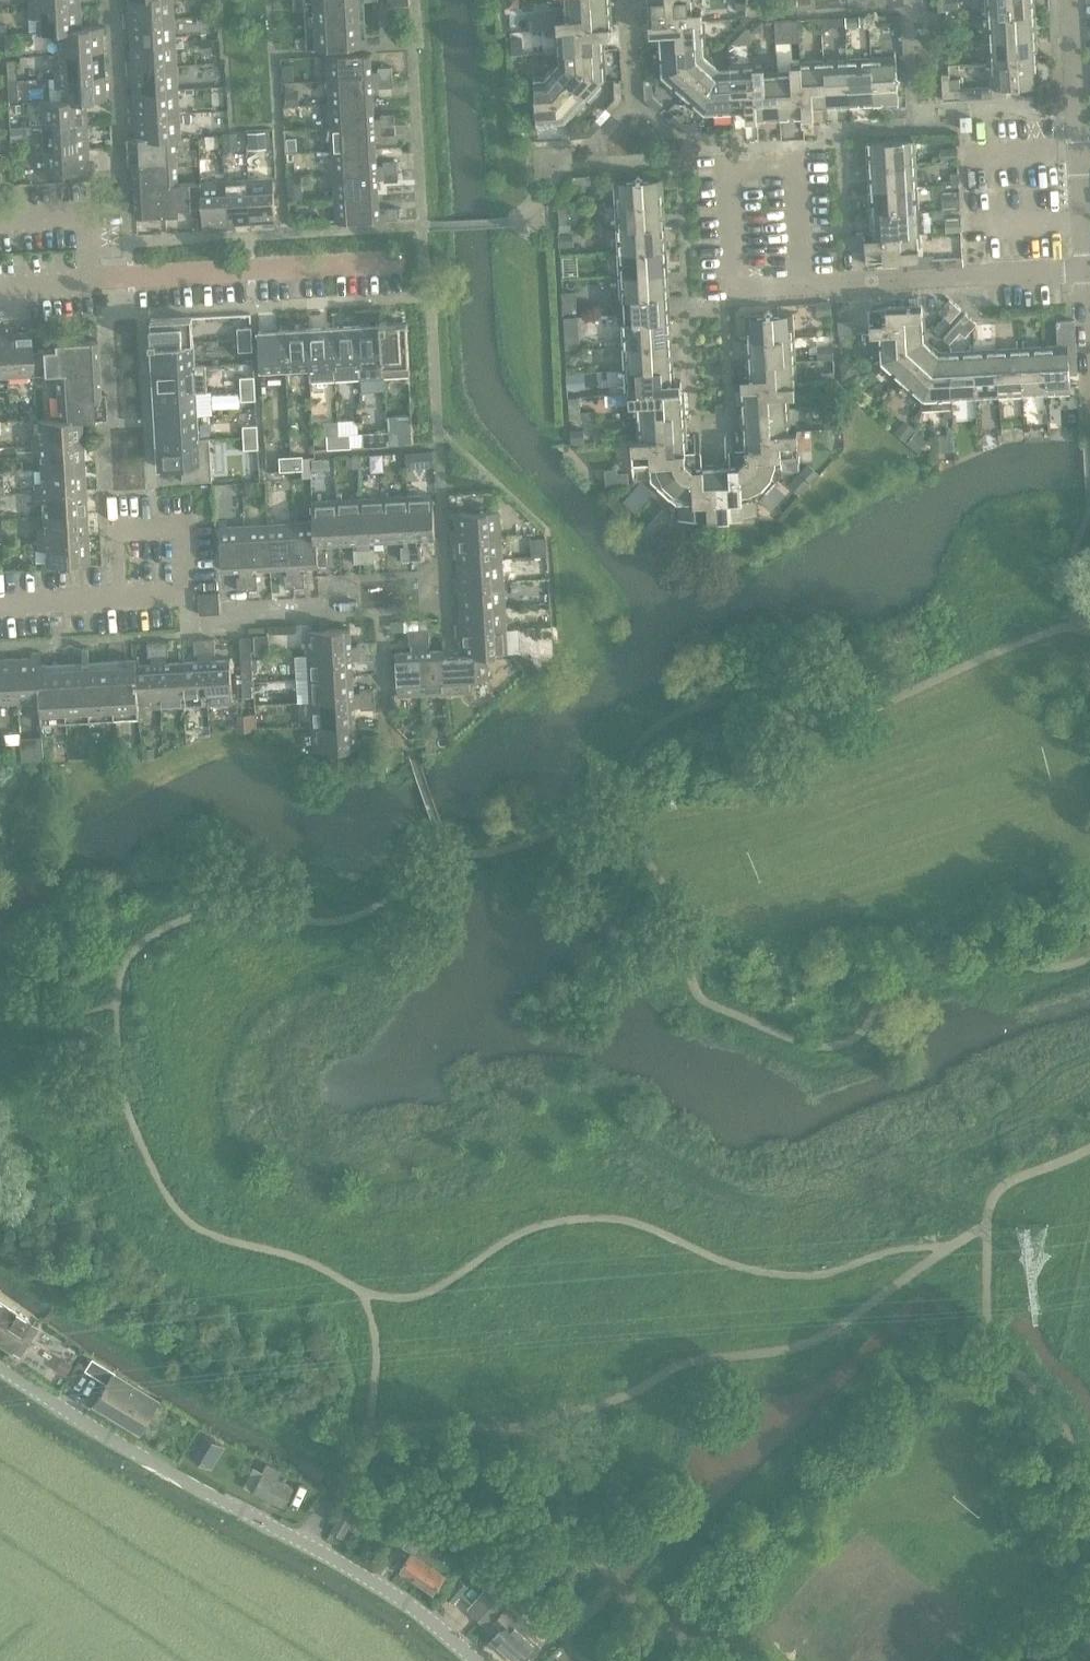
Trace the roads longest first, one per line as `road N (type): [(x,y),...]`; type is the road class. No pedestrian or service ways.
road 1 (unclassified): [(475,1660),(380,1586),(100,1433),(0,1368)]
road 2 (residential): [(402,263),(0,289)]
road 3 (residential): [(799,284),(791,162),(725,166),(732,289)]
road 4 (residential): [(799,284),(1087,270)]
road 5 (residential): [(121,597),(181,593),(177,520),(116,524)]
road 6 (residential): [(1081,160),(1071,0)]
road 7 (residential): [(0,605),(121,597)]

